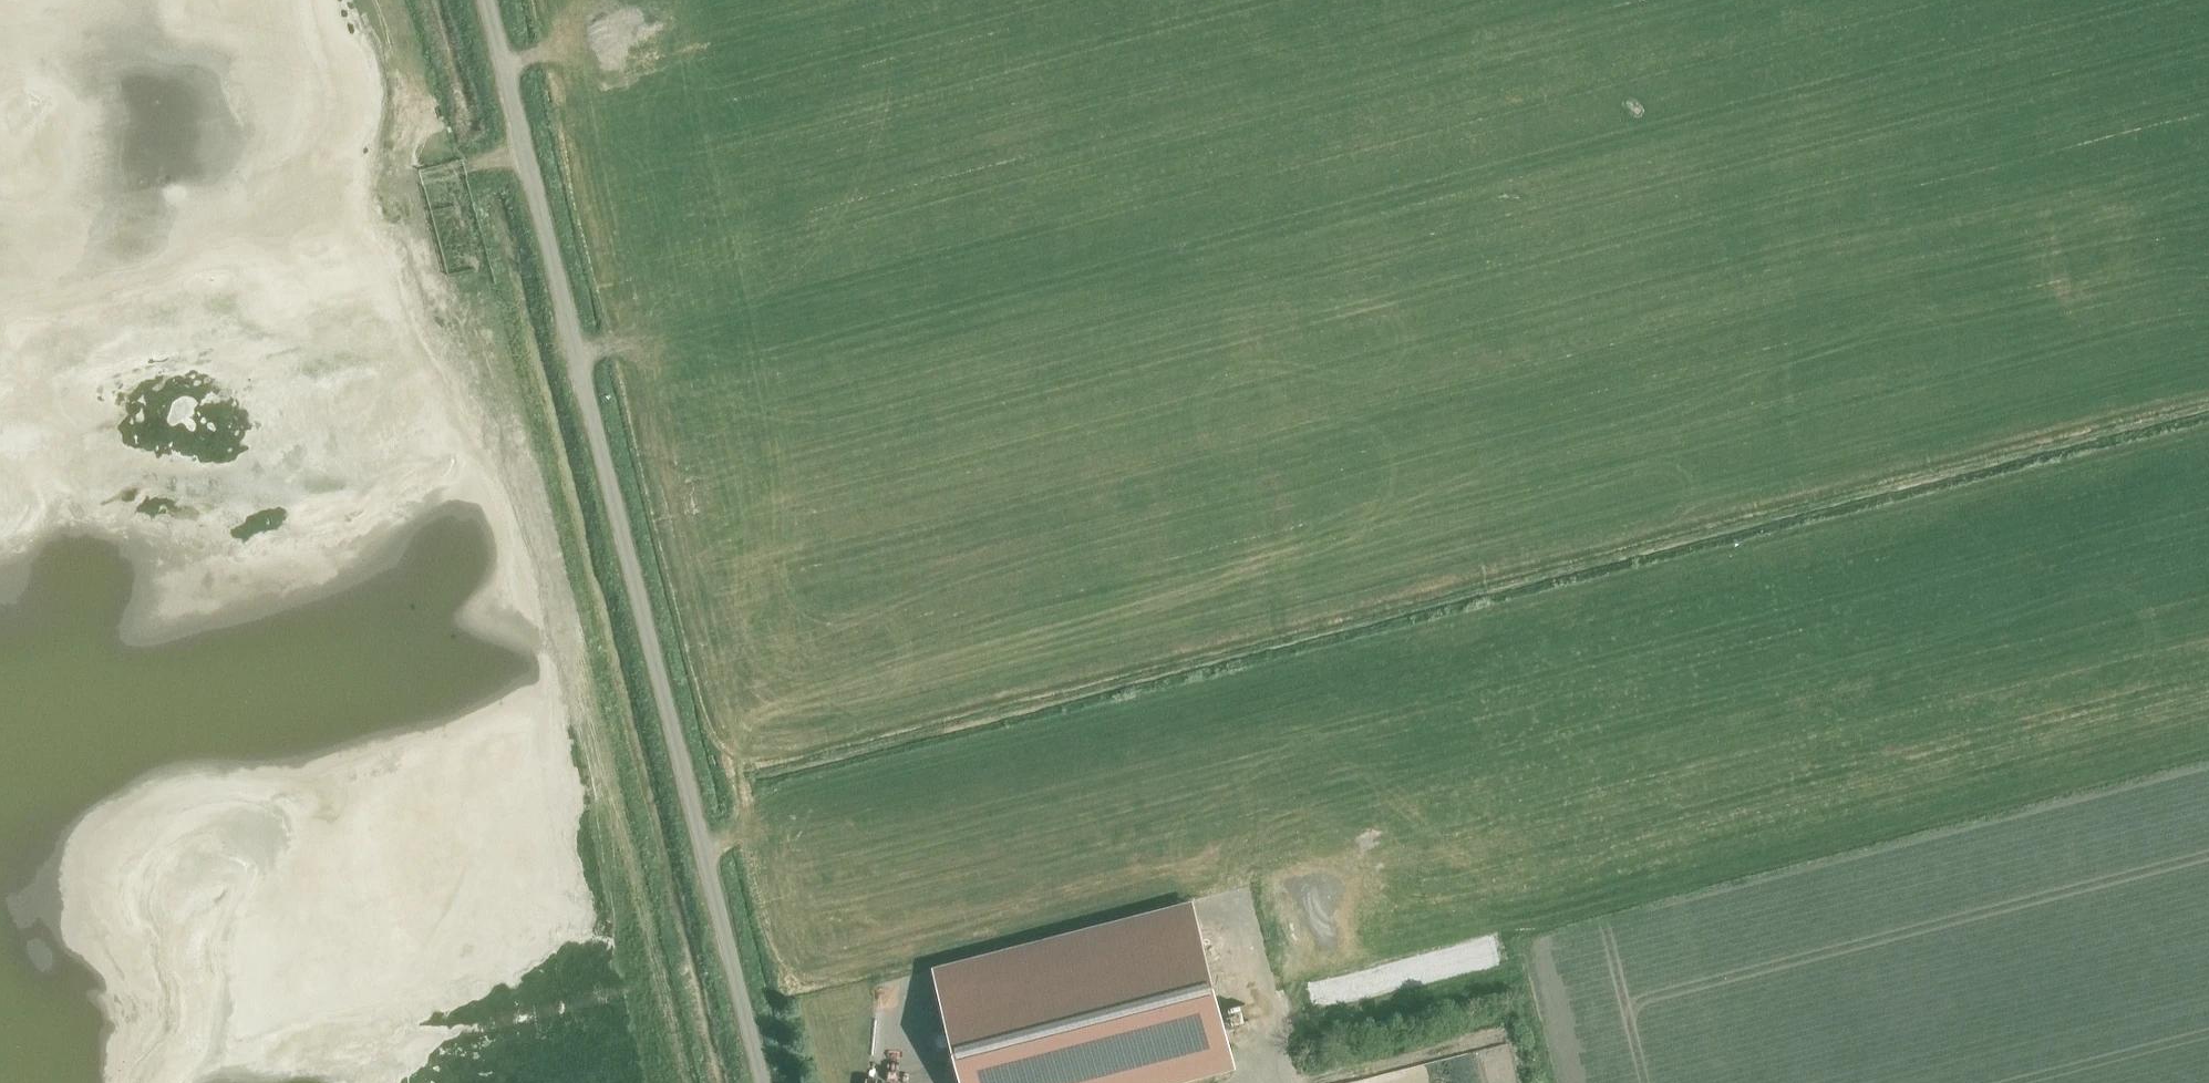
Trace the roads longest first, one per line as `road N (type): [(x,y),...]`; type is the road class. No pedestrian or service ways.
road 1 (unclassified): [(756,1082),(483,0)]

